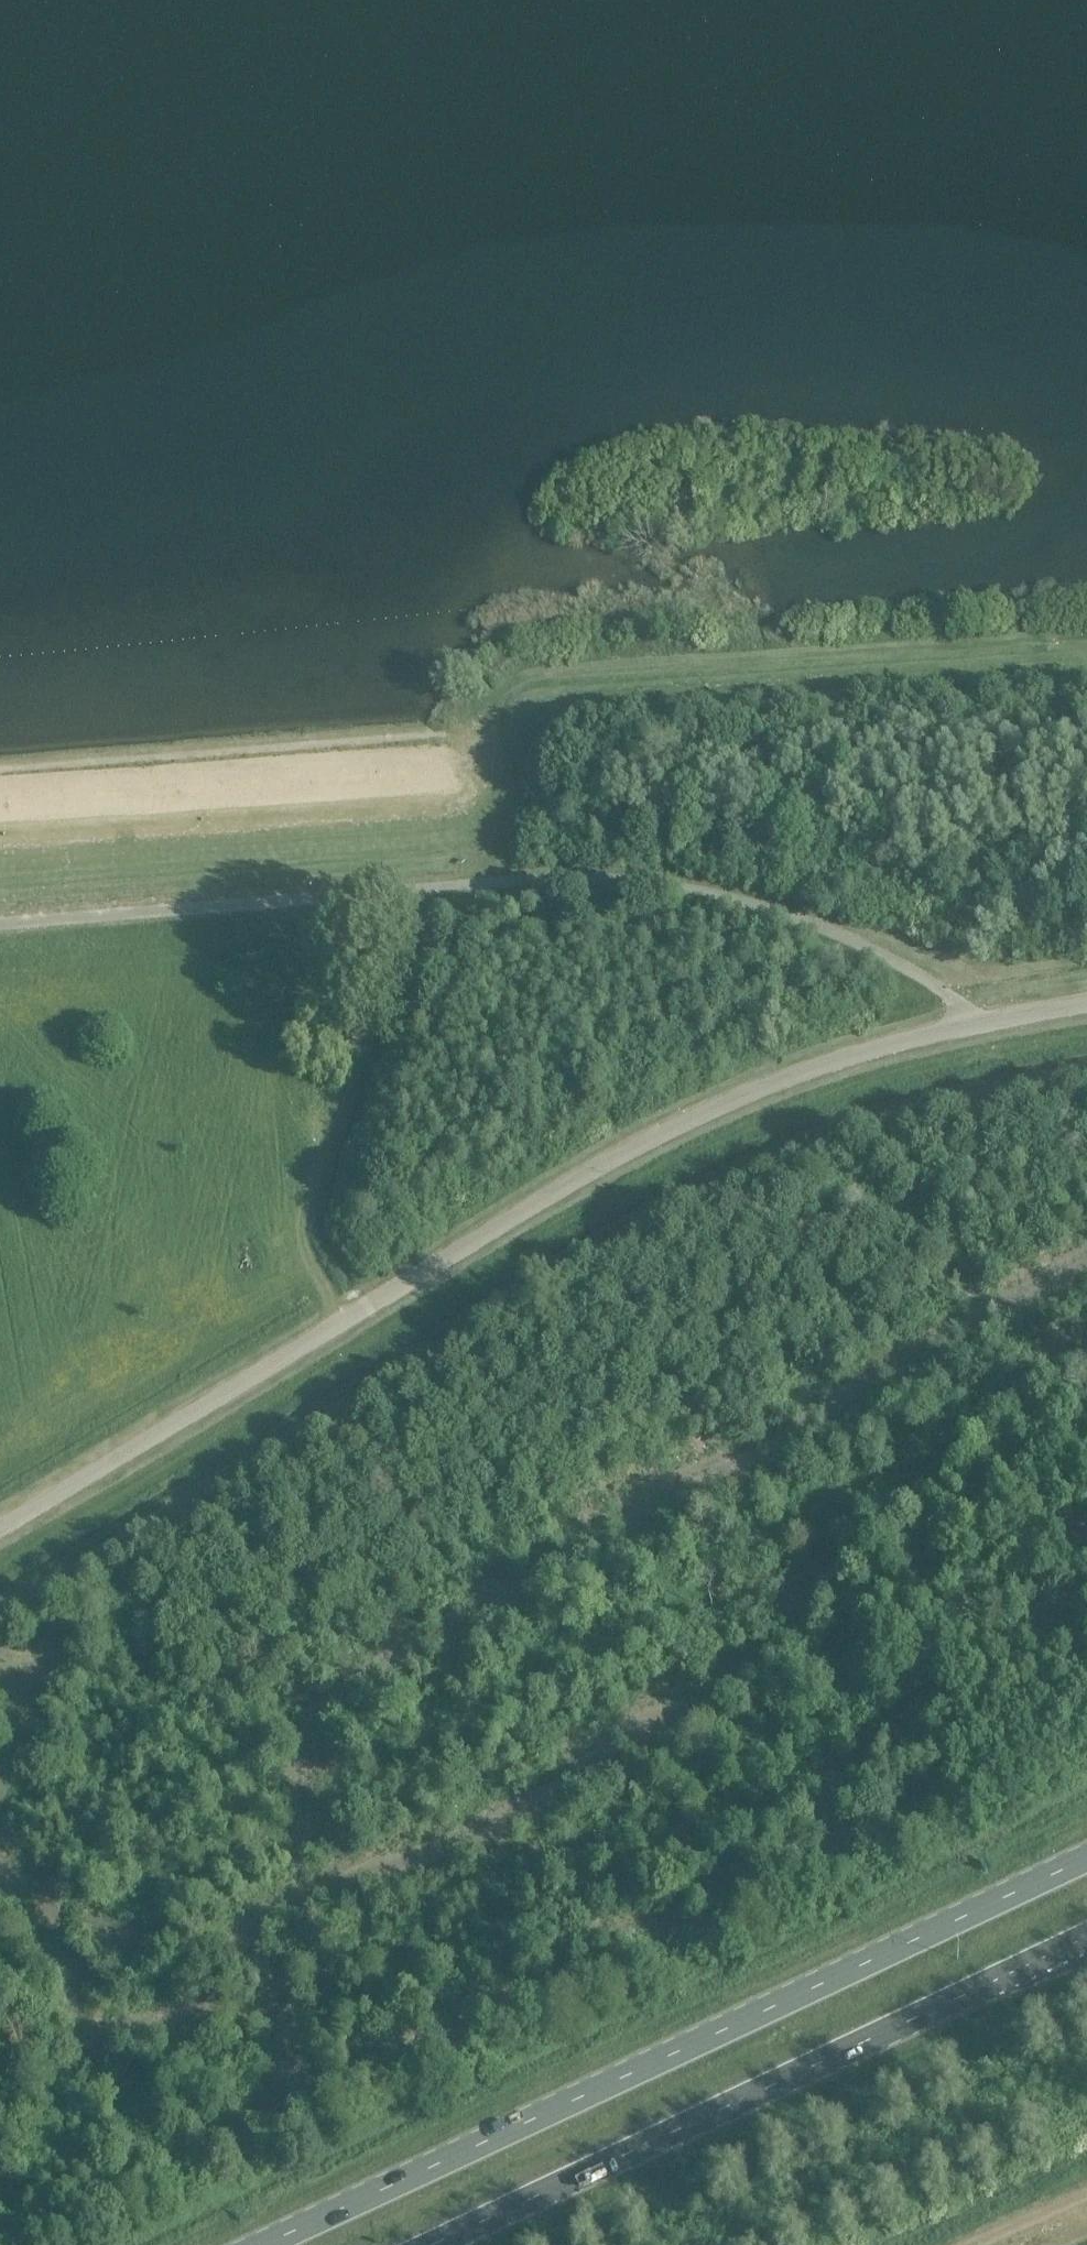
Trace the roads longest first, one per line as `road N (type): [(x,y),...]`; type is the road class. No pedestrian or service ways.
road 1 (unclassified): [(0,1527),(701,1113),(847,1058),(1086,1005)]
road 2 (trunk): [(1086,1856),(258,2244)]
road 3 (trunk): [(430,2244),(1086,1936)]

